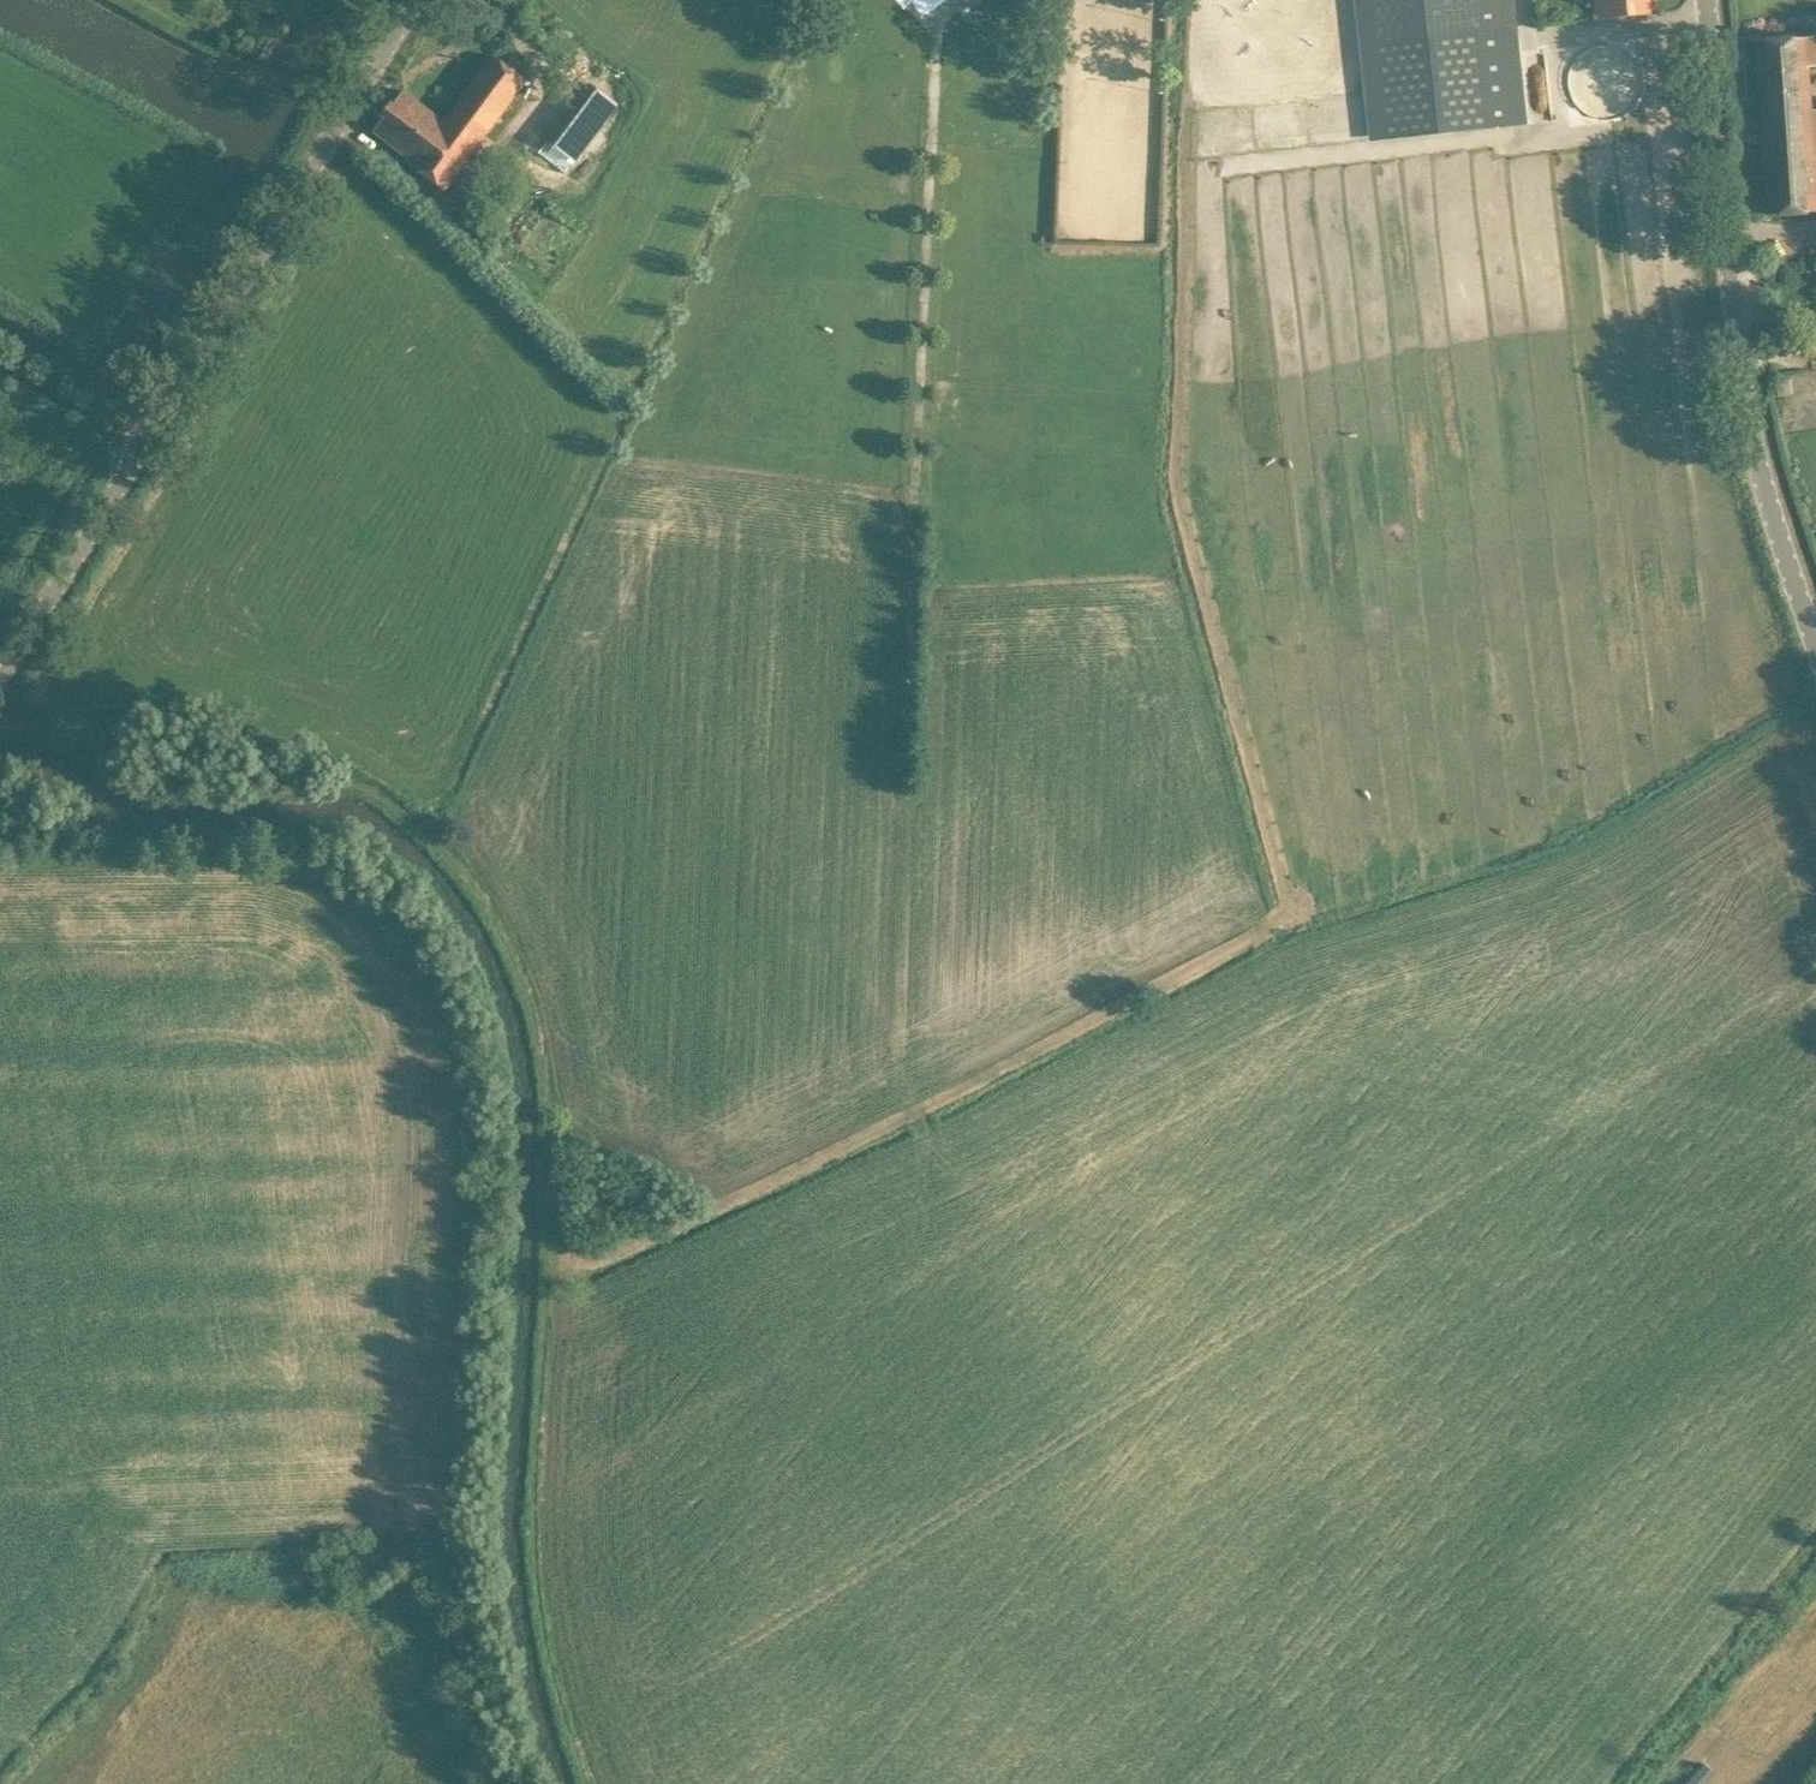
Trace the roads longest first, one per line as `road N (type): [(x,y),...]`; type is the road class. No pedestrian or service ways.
road 1 (unclassified): [(0,670),(418,0)]
road 2 (unclassified): [(1815,631),(1742,395),(1693,0)]
road 3 (track): [(145,442),(0,355)]

